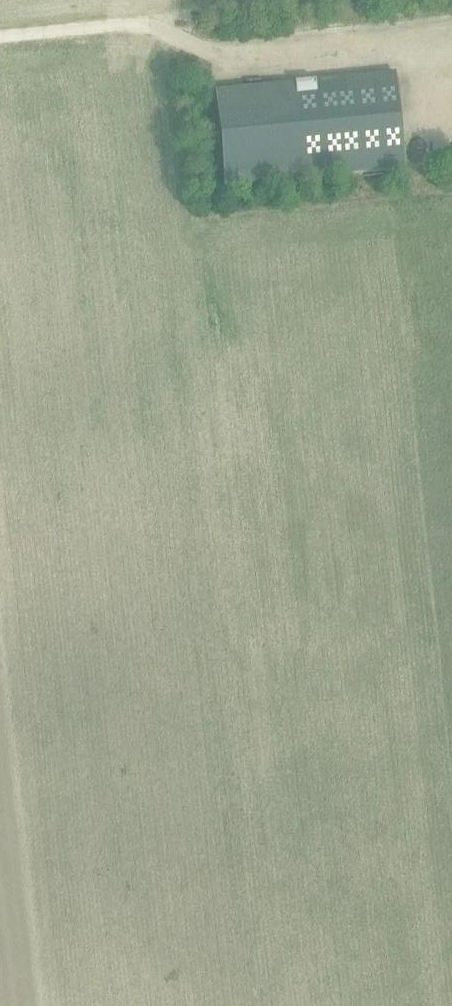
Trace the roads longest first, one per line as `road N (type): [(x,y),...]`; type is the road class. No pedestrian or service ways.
road 1 (track): [(220,50),(155,26),(0,42)]

